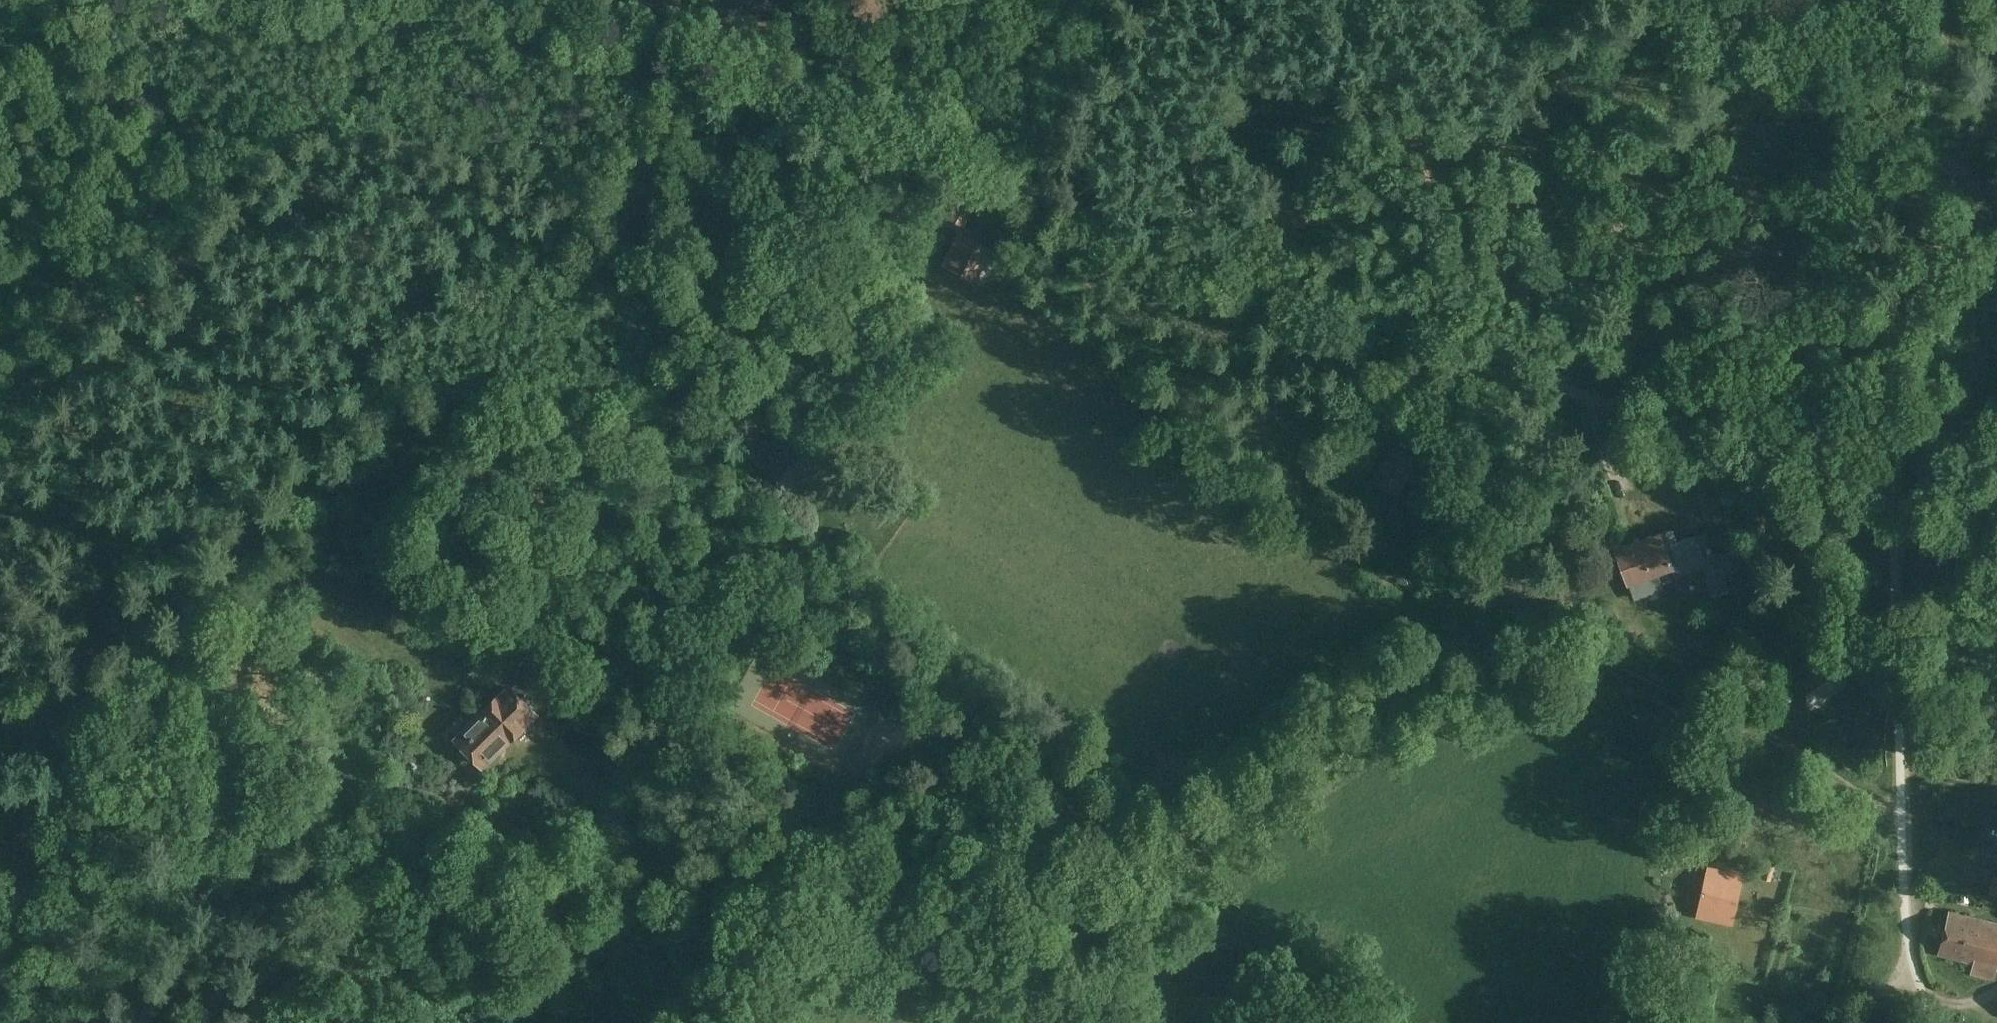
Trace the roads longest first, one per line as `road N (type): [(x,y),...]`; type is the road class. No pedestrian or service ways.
road 1 (track): [(231,0),(683,64),(1996,550)]
road 2 (track): [(1900,810),(1649,673),(1573,650),(1515,654),(1458,673),(1346,733),(1179,839),(1029,899),(896,938)]
road 3 (track): [(127,715),(165,635),(260,533),(327,445),(360,420),(642,373),(779,327),(822,290),(845,256),(860,186),(860,134)]
road 4 (track): [(896,938),(722,950),(636,902),(504,849),(218,764),(127,715),(0,686)]
road 5 (track): [(1891,508),(1906,918),(1932,1022)]
road 6 (track): [(896,938),(1090,958),(1337,1022)]
road 7 (track): [(722,950),(634,962),(576,981),(518,1022)]
road 8 (track): [(982,178),(1076,0)]
road 9 (track): [(1858,1022),(1913,961),(1923,993),(1950,1022)]
road 10 (track): [(1891,508),(1996,439)]

